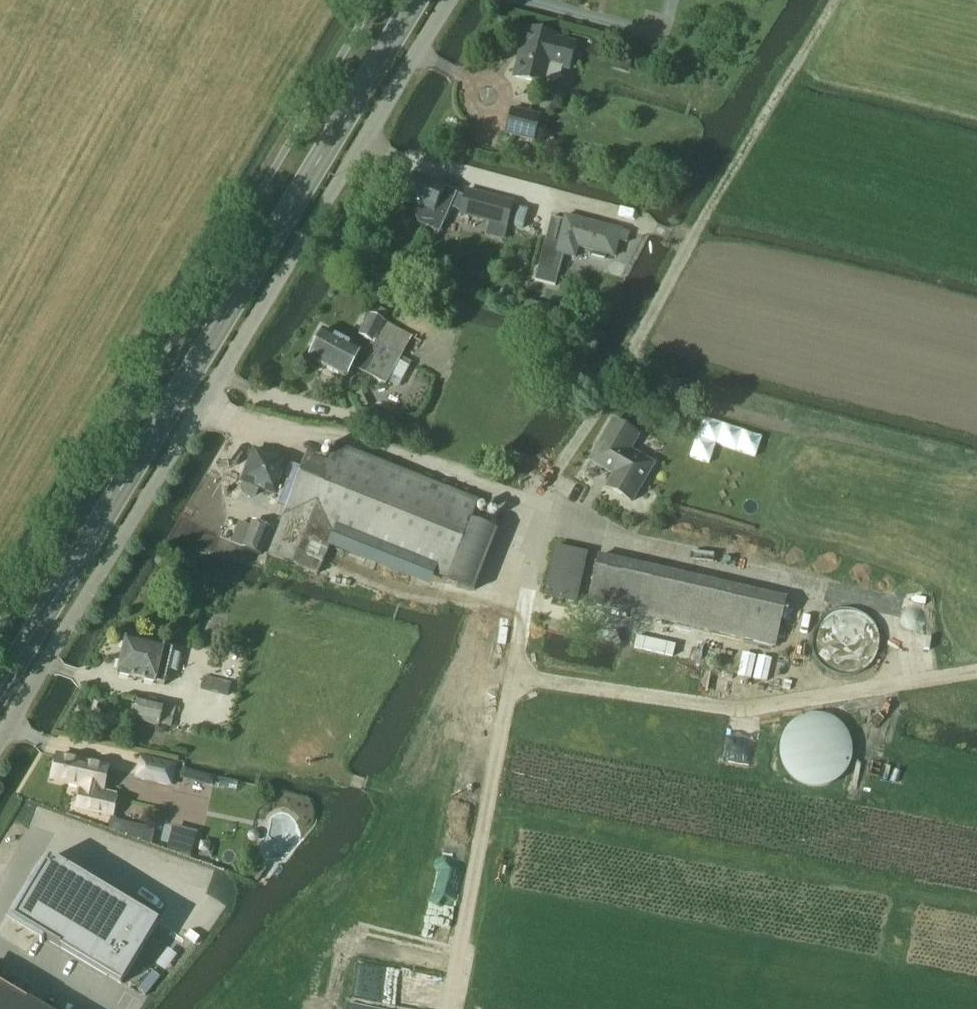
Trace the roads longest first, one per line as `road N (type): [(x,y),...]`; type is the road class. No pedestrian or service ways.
road 1 (unclassified): [(0,742),(450,0)]
road 2 (primary): [(0,691),(415,0)]
road 3 (track): [(451,1008),(514,679),(735,708),(976,672)]
road 4 (track): [(514,679),(541,508),(832,0)]
road 5 (track): [(792,579),(599,533),(325,438),(199,407)]
road 6 (track): [(894,442),(618,373)]

